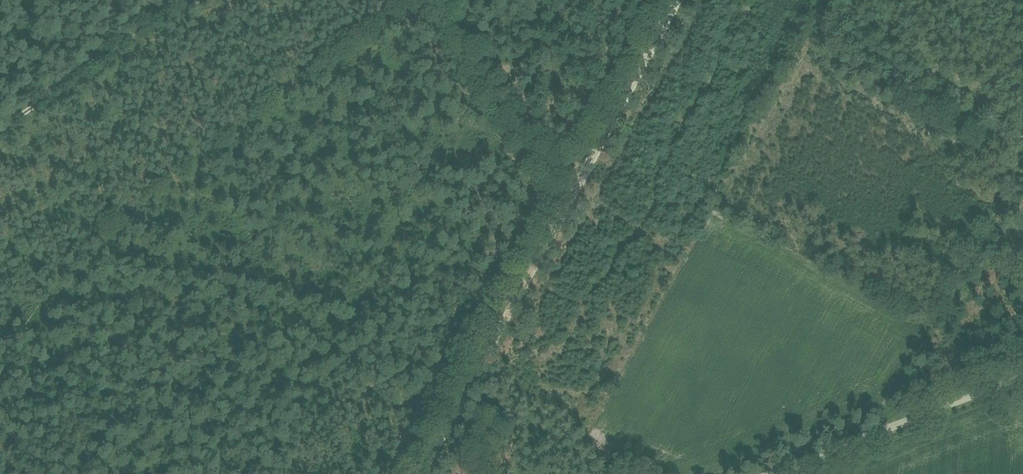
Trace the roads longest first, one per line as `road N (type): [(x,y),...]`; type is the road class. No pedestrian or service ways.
road 1 (track): [(679,0),(421,473)]
road 2 (unclassified): [(773,473),(1022,376)]

